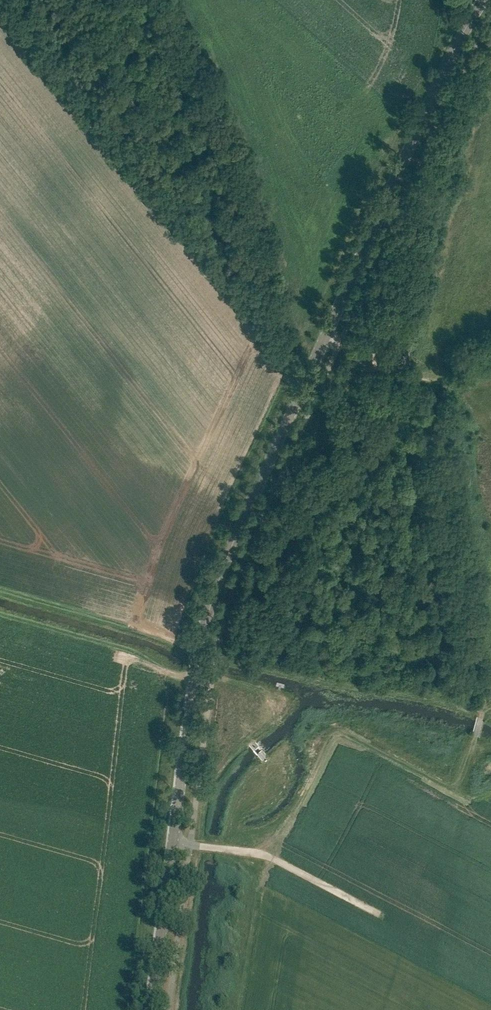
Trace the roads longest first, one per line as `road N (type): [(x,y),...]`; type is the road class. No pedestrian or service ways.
road 1 (secondary): [(153,1009),(201,632),(217,580),(423,117),(484,0)]
road 2 (track): [(481,716),(214,659)]
road 3 (track): [(378,915),(264,856),(172,843)]
road 4 (track): [(325,336),(450,386)]

